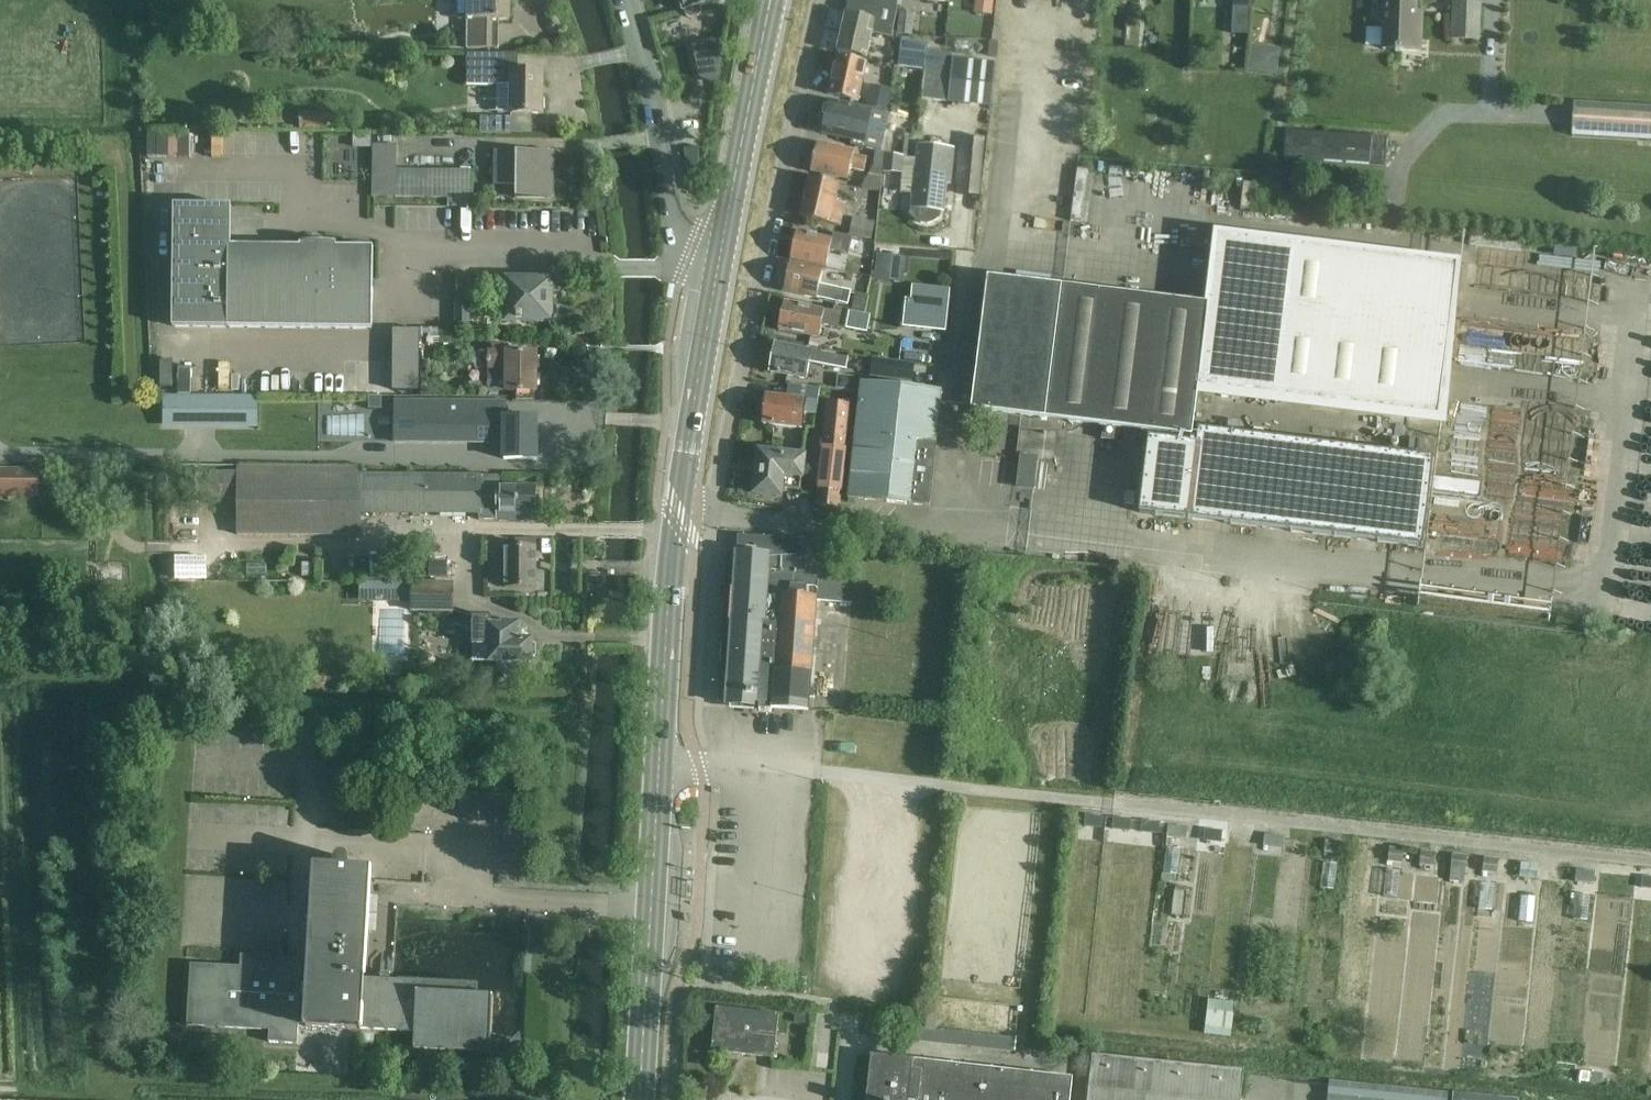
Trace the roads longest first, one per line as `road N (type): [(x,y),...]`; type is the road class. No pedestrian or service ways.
road 1 (secondary): [(639,1099),(678,510)]
road 2 (residential): [(712,513),(816,0)]
road 3 (residential): [(626,0),(680,248),(691,263),(716,272)]
road 4 (secondary): [(716,272),(769,0)]
road 5 (secondary): [(678,510),(716,272)]
road 6 (residential): [(712,513),(926,532)]

